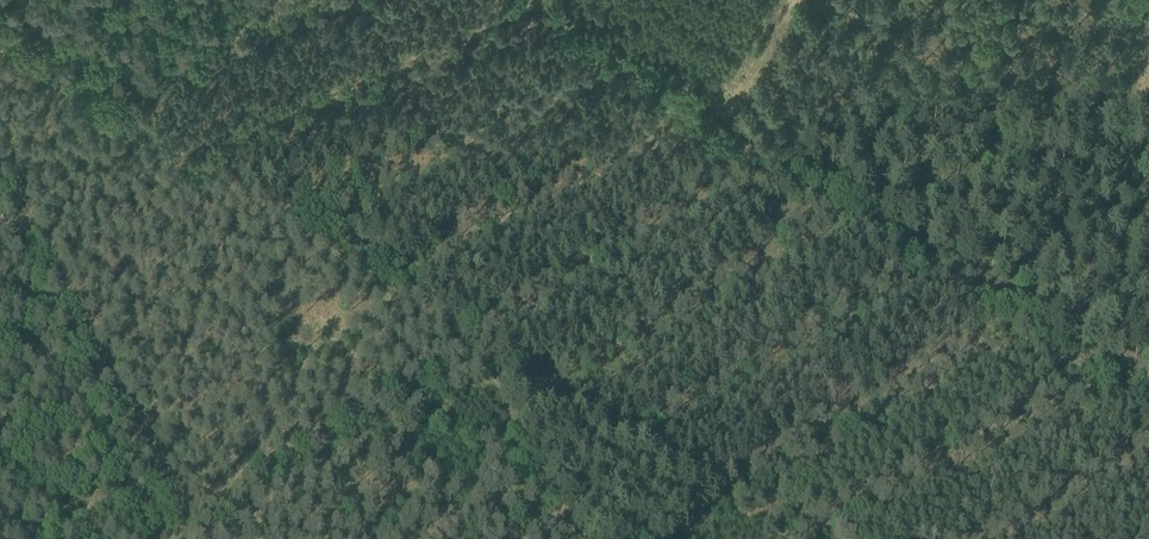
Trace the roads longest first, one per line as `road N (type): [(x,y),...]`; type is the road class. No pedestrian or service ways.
road 1 (track): [(546,0),(1148,408)]
road 2 (track): [(479,337),(0,31)]
road 3 (track): [(181,513),(0,157)]
road 4 (track): [(787,538),(479,337)]
road 5 (track): [(479,337),(181,513)]
road 6 (track): [(479,337),(580,538)]
road 7 (track): [(141,432),(0,487)]

